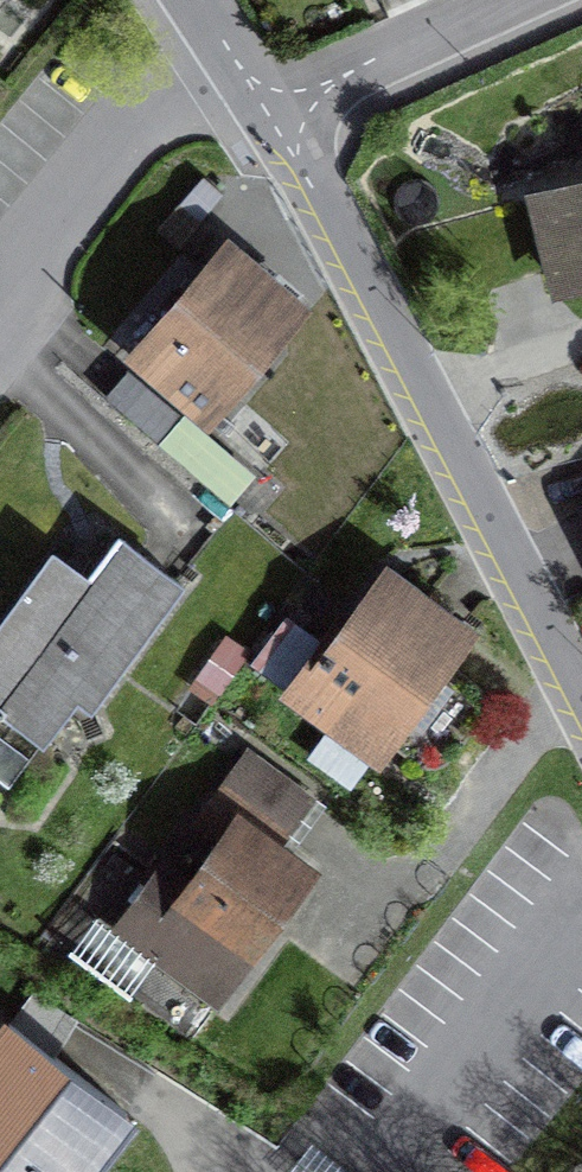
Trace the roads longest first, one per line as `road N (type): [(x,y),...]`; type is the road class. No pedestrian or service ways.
road 1 (unclassified): [(581,711),(270,113)]
road 2 (residential): [(505,0),(270,113)]
road 3 (unclassified): [(270,113),(197,0)]

